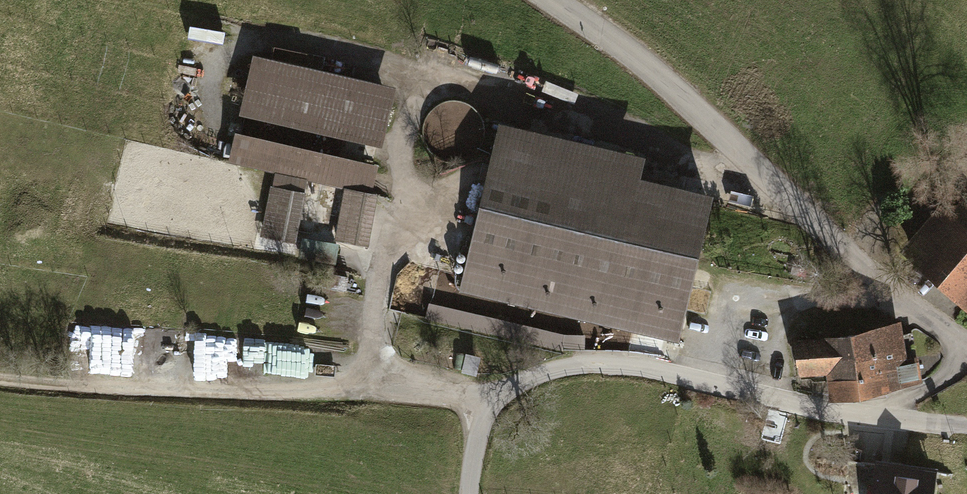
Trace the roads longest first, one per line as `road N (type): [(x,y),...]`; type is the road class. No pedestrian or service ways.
road 1 (unclassified): [(470,493),(487,407),(522,379),(555,369),(590,366),(832,412),(966,426)]
road 2 (unclassified): [(966,357),(618,43),(552,0)]
road 3 (track): [(0,380),(324,396),(377,361)]

